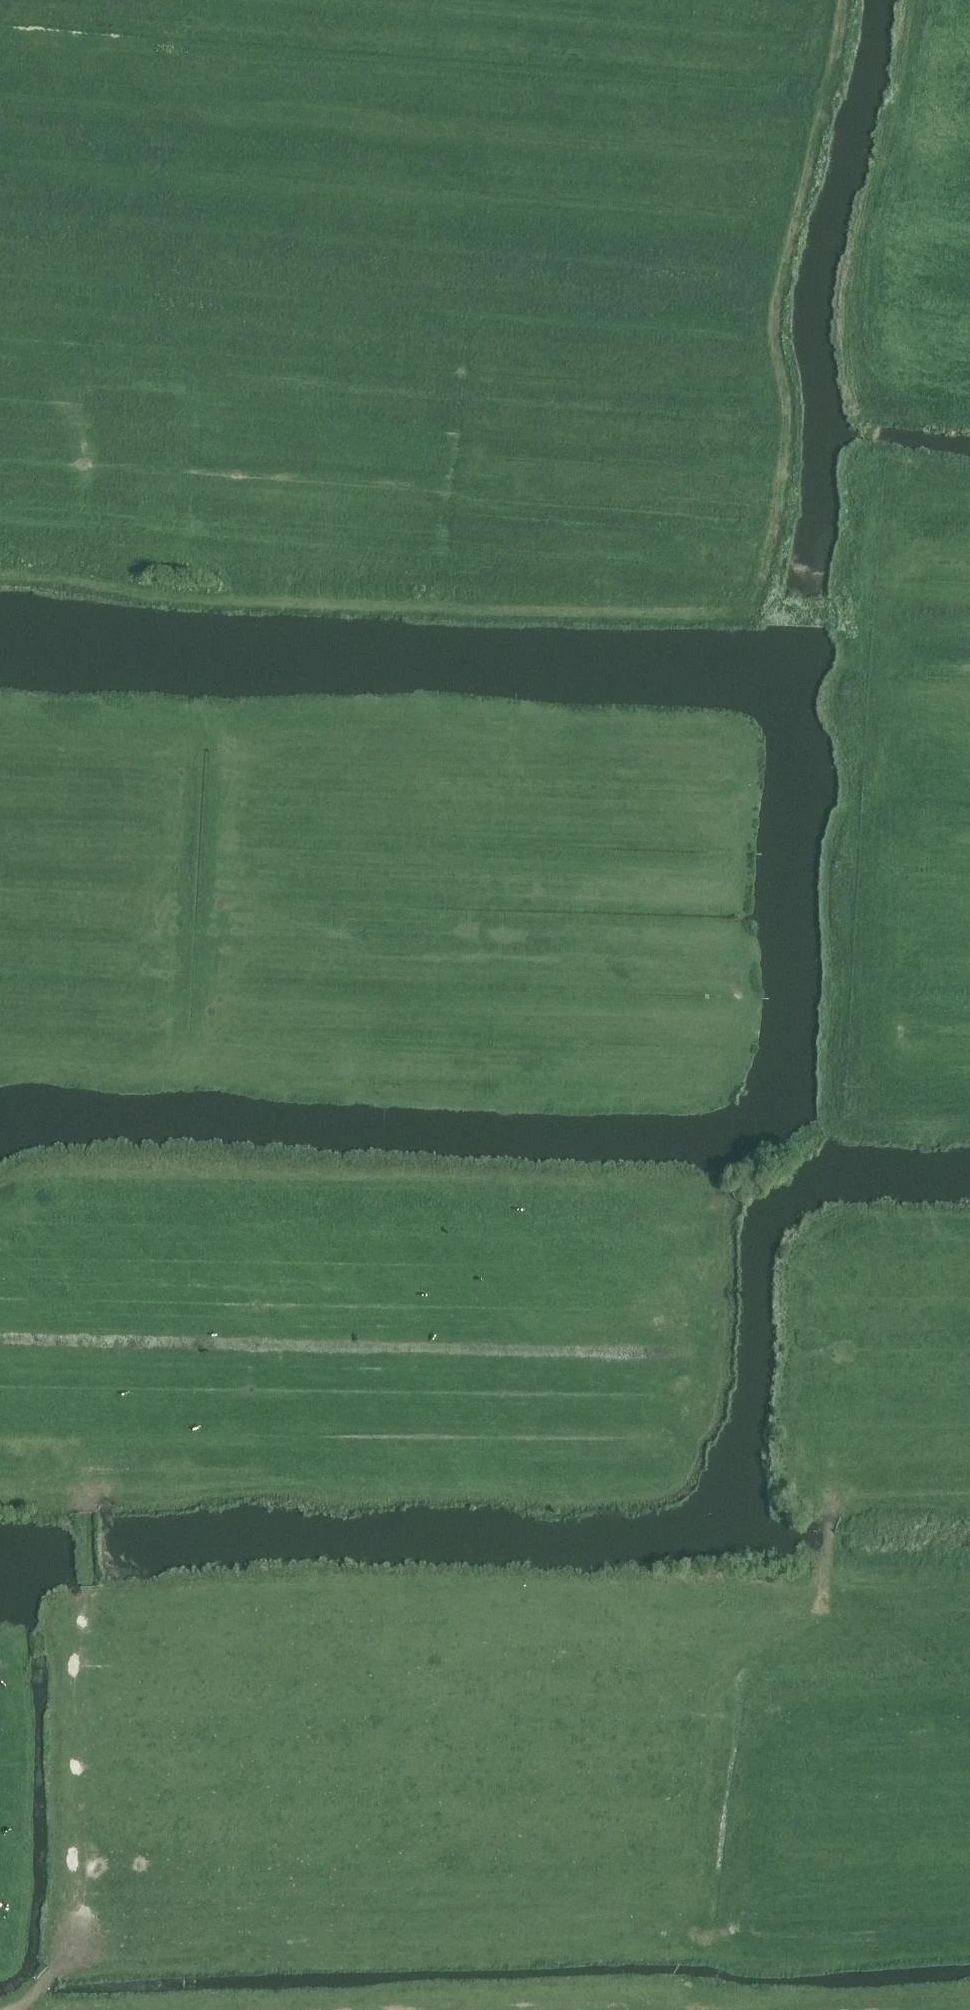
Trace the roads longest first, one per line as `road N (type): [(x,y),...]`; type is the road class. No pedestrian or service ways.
road 1 (track): [(845,0),(815,166),(776,316),(787,441),(774,528),(761,597),(742,617),(159,600),(0,579)]
road 2 (track): [(19,2009),(60,1968),(68,1942),(65,1639),(91,1593),(90,1503)]

